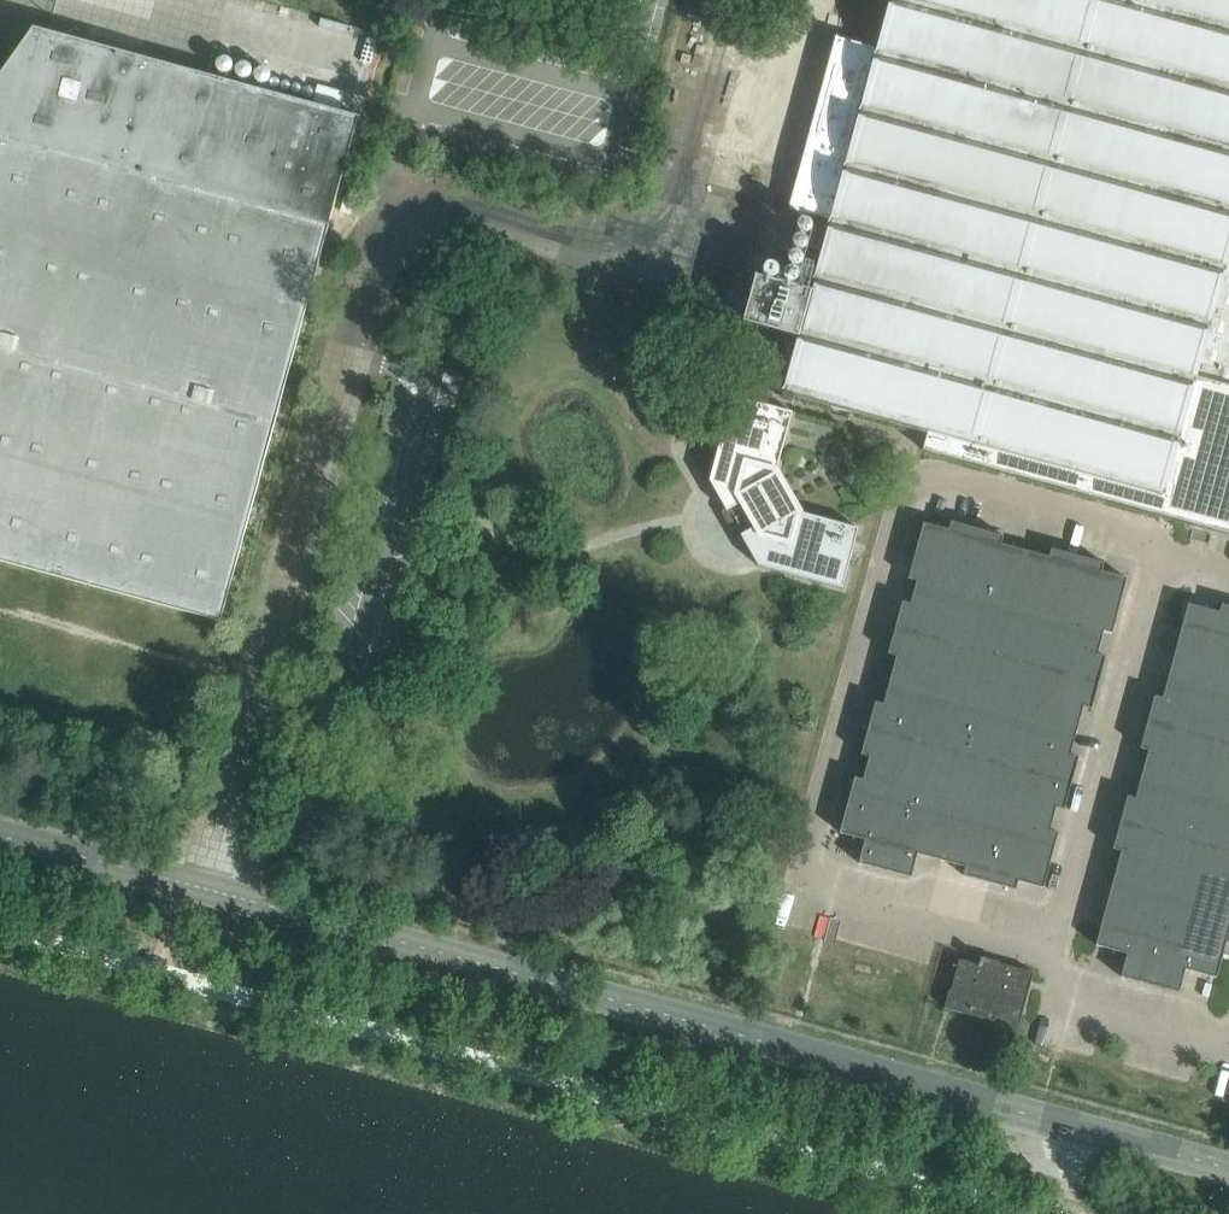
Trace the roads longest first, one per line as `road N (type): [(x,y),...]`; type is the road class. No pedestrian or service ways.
road 1 (tertiary): [(1228,1168),(0,834)]

